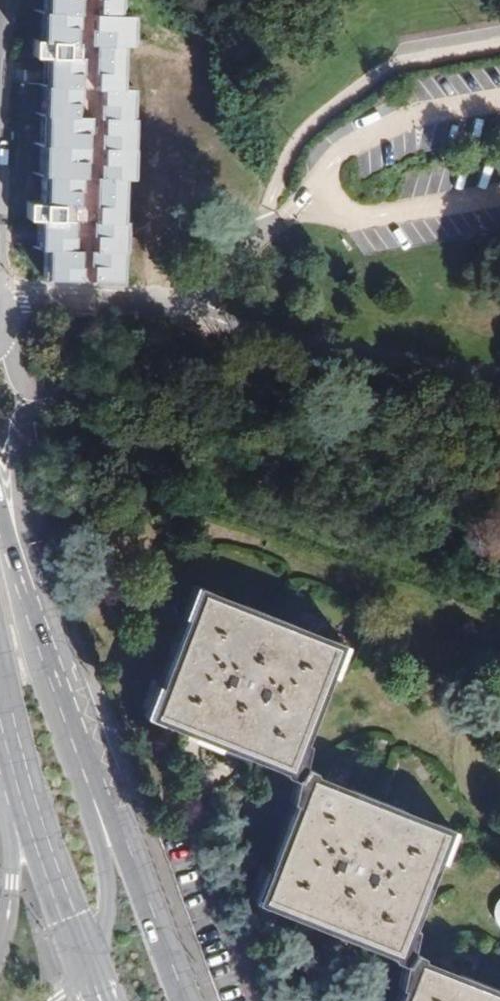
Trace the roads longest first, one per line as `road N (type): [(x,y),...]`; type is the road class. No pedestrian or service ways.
road 1 (secondary): [(103,794),(0,510)]
road 2 (secondary): [(0,709),(90,964)]
road 3 (secondary): [(184,1000),(103,794)]
road 4 (residential): [(176,312),(0,302)]
road 5 (unclassified): [(90,964),(103,911),(103,794)]

